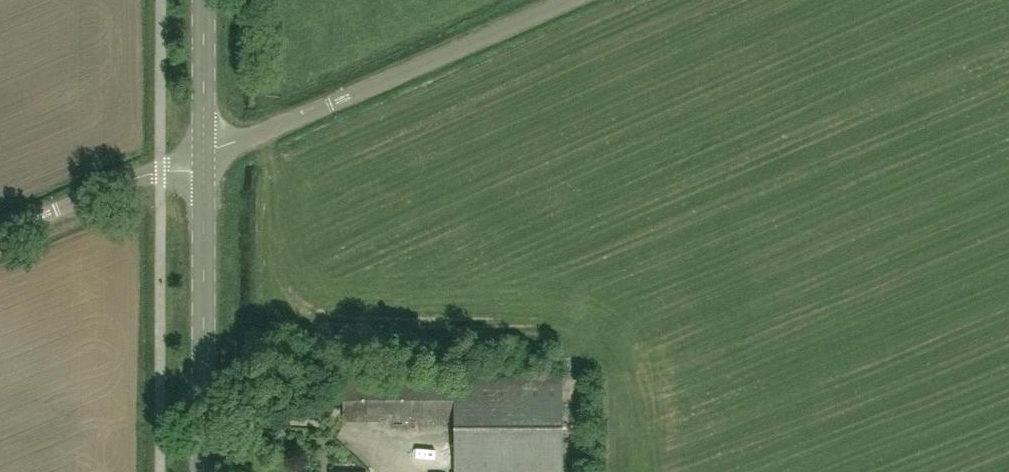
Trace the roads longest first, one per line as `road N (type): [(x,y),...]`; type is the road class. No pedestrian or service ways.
road 1 (unclassified): [(204,159),(576,0)]
road 2 (secondary): [(204,471),(204,159)]
road 3 (unclassified): [(0,232),(161,167),(204,159)]
road 4 (secondary): [(204,159),(204,0)]

